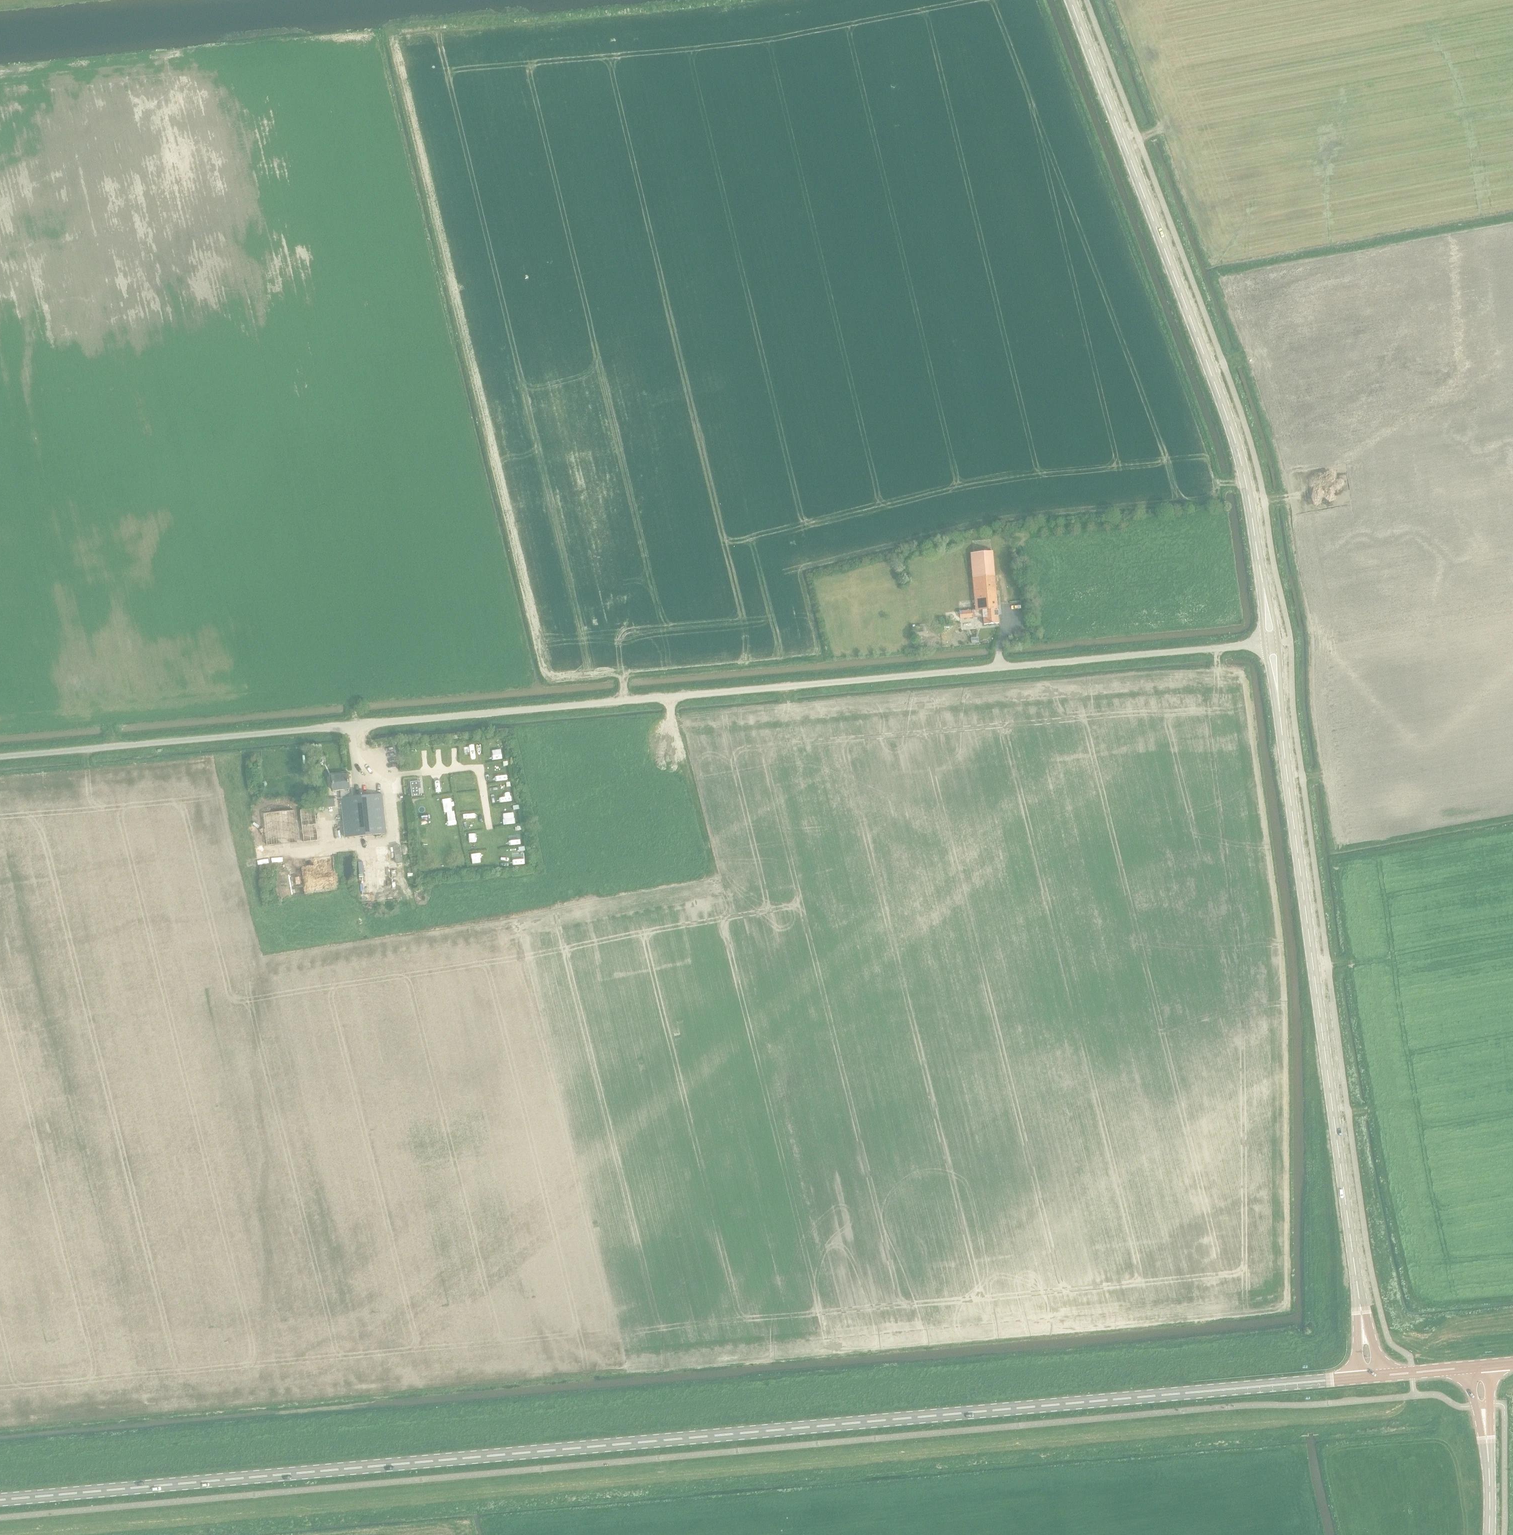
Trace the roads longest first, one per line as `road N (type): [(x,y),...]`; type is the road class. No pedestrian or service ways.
road 1 (secondary): [(0,1503),(1359,1378)]
road 2 (unclassified): [(0,757),(1271,643)]
road 3 (secondary): [(1361,1313),(1271,643)]
road 4 (secondary): [(1271,643),(1247,474),(1072,0)]

